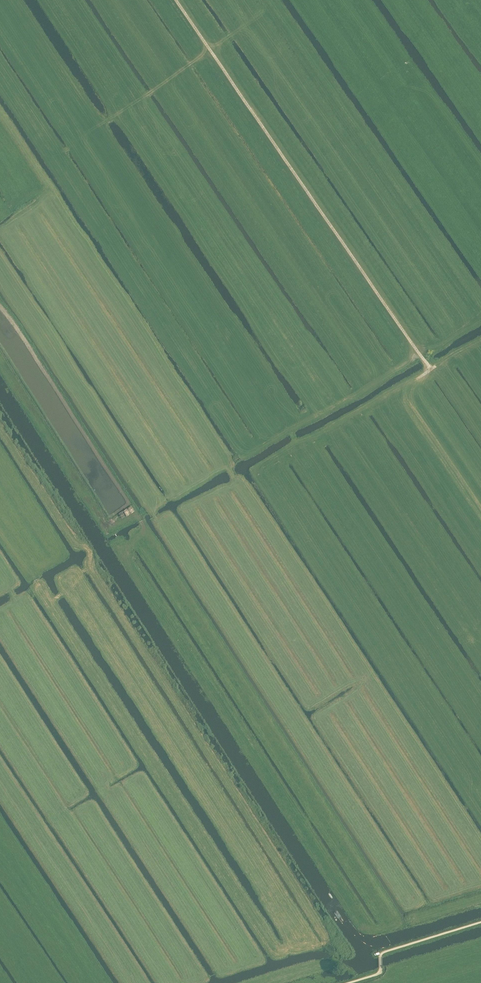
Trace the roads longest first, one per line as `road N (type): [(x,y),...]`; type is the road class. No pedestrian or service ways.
road 1 (track): [(432,369),(177,0)]

